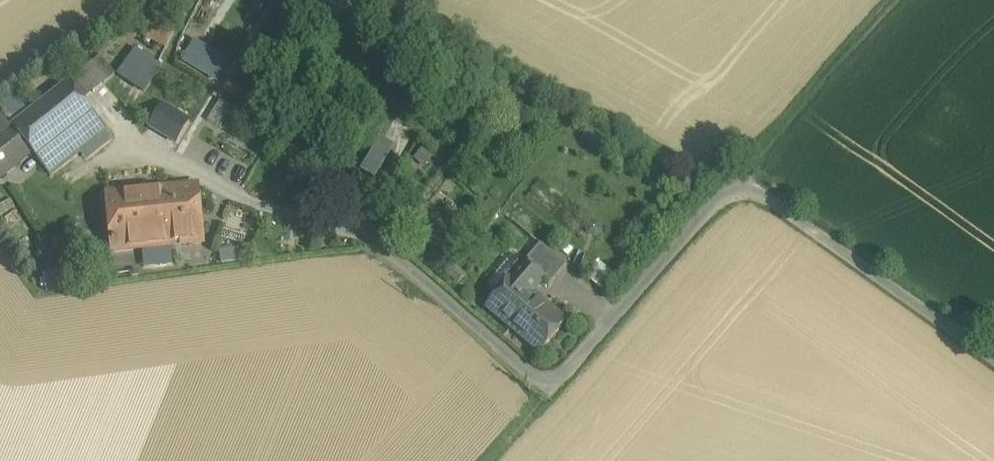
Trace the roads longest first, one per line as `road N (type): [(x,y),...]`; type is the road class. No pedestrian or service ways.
road 1 (unclassified): [(993,360),(736,178),(556,384),(374,236)]
road 2 (track): [(374,236),(122,150)]
road 3 (track): [(894,0),(736,178)]

